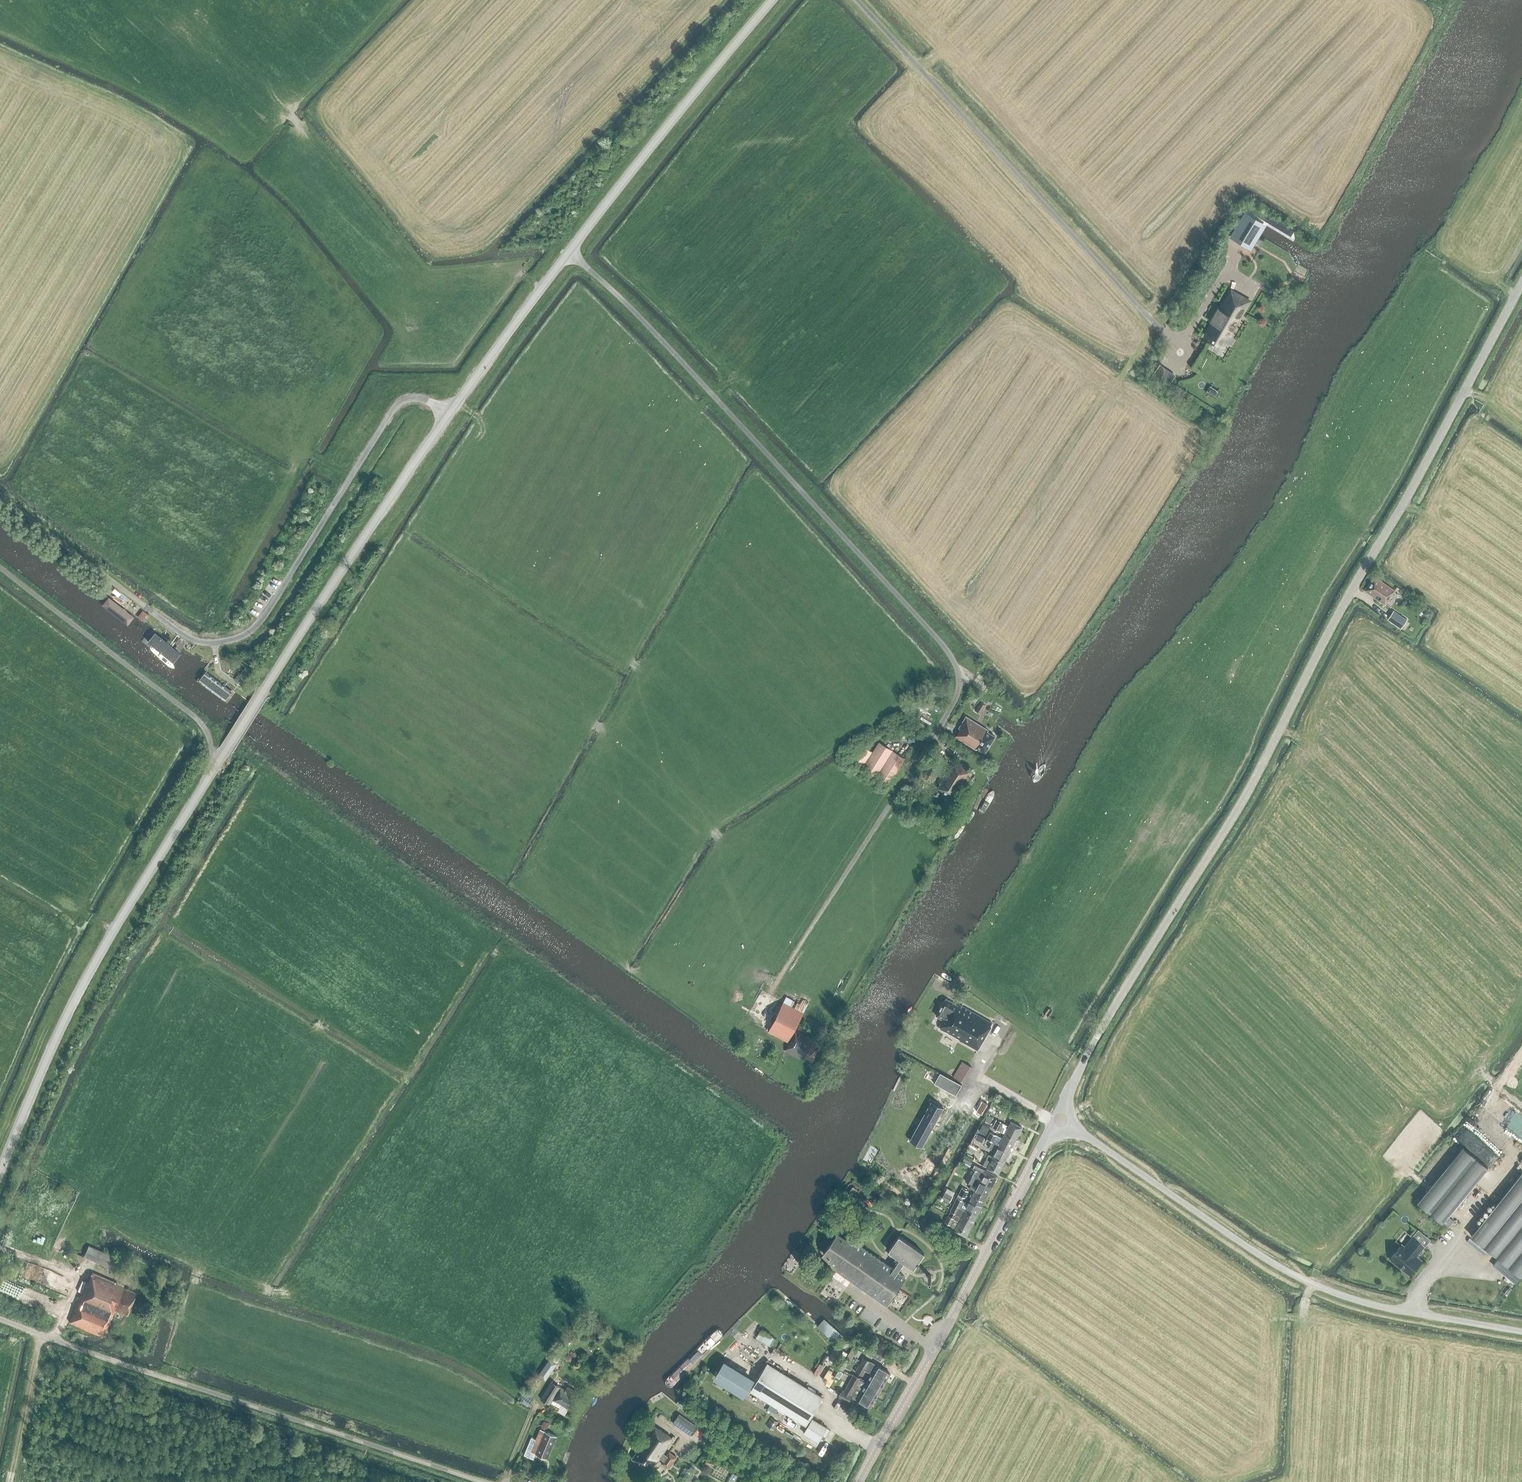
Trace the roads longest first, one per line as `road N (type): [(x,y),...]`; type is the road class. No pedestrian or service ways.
road 1 (tertiary): [(1057,1118),(1090,1047),(1234,821),(1521,286)]
road 2 (unclassified): [(778,991),(937,741),(961,692),(956,658),(660,335),(569,251)]
road 3 (unclassified): [(0,1172),(61,1029),(119,921),(450,411)]
road 4 (unclassified): [(450,411),(416,398),(392,410),(257,625),(227,641),(183,636),(0,495)]
road 5 (unclassified): [(1521,1331),(1350,1298),(1307,1283),(1057,1118)]
road 6 (unclassified): [(484,1481),(0,1319)]
road 7 (tertiary): [(859,1481),(1057,1118)]
road 8 (unclassified): [(569,251),(773,0)]
road 9 (unclassified): [(450,411),(569,251)]

